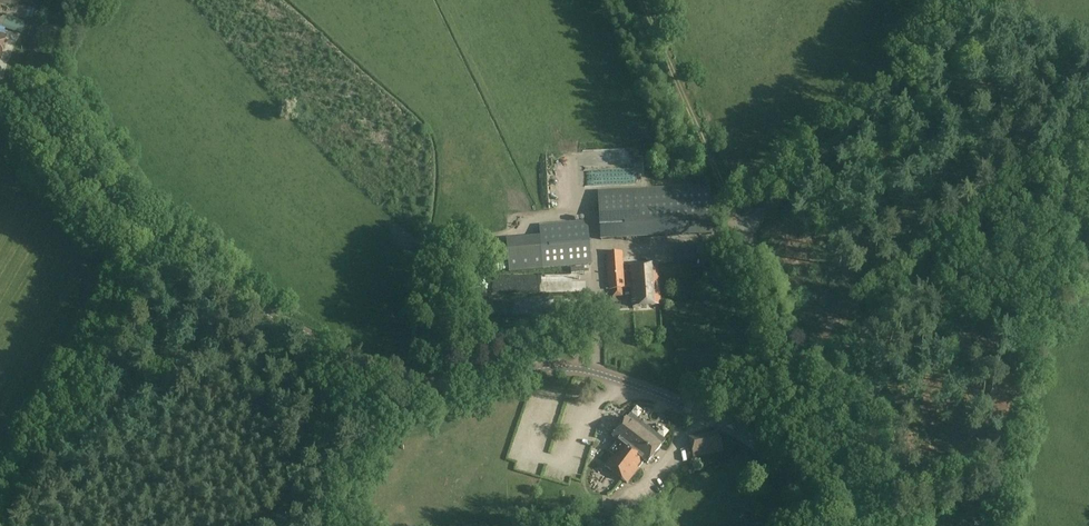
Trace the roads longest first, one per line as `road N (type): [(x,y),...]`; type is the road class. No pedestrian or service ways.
road 1 (tertiary): [(726,424),(793,368),(743,229),(972,0)]
road 2 (tertiary): [(404,378),(310,335),(137,232),(0,95)]
road 3 (tertiary): [(726,424),(570,368),(456,383),(404,378)]
road 4 (track): [(404,378),(428,249),(544,216),(595,214)]
road 5 (track): [(743,229),(640,0)]
road 6 (track): [(587,370),(598,339),(594,195)]
road 7 (track): [(746,237),(597,248)]
road 8 (unclassified): [(337,505),(404,378)]
road 9 (tertiary): [(821,525),(793,477),(726,424)]

